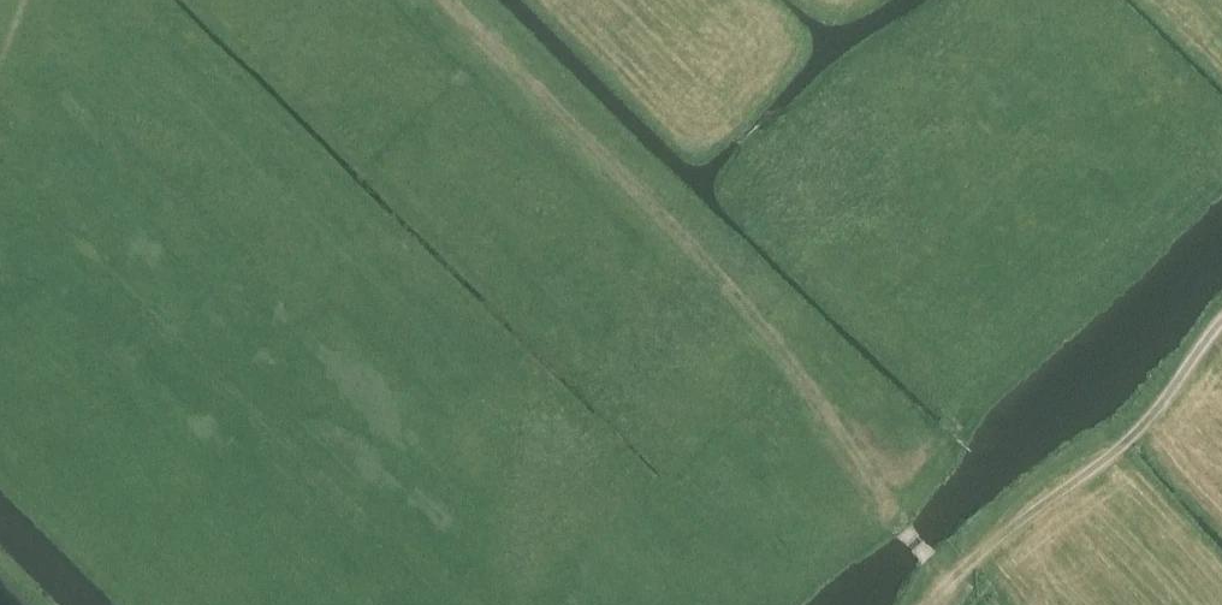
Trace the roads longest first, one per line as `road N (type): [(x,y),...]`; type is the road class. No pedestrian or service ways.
road 1 (track): [(951,583),(754,316),(444,0)]
road 2 (track): [(937,604),(951,583),(1157,427),(1221,331)]

